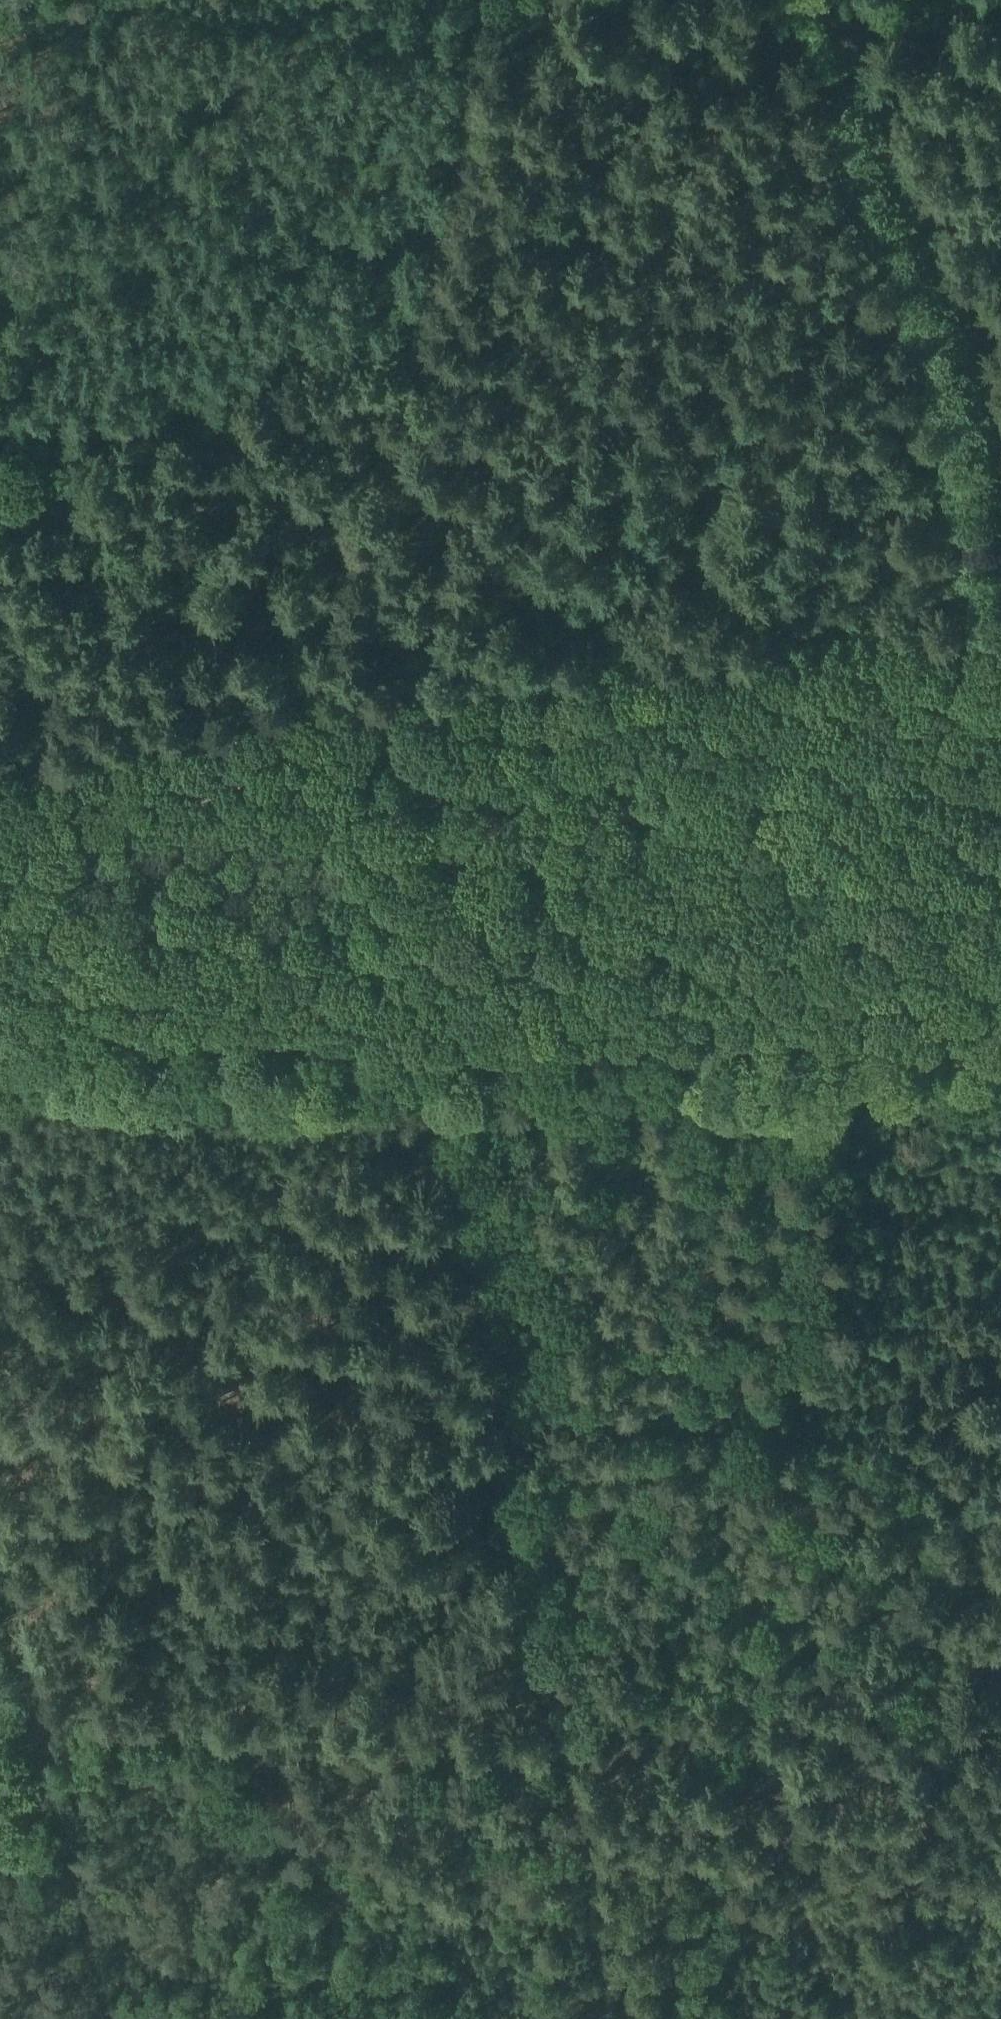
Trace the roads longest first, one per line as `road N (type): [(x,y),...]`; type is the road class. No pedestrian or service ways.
road 1 (track): [(0,1027),(1000,1033)]
road 2 (track): [(1000,527),(986,450),(927,256),(827,0)]

